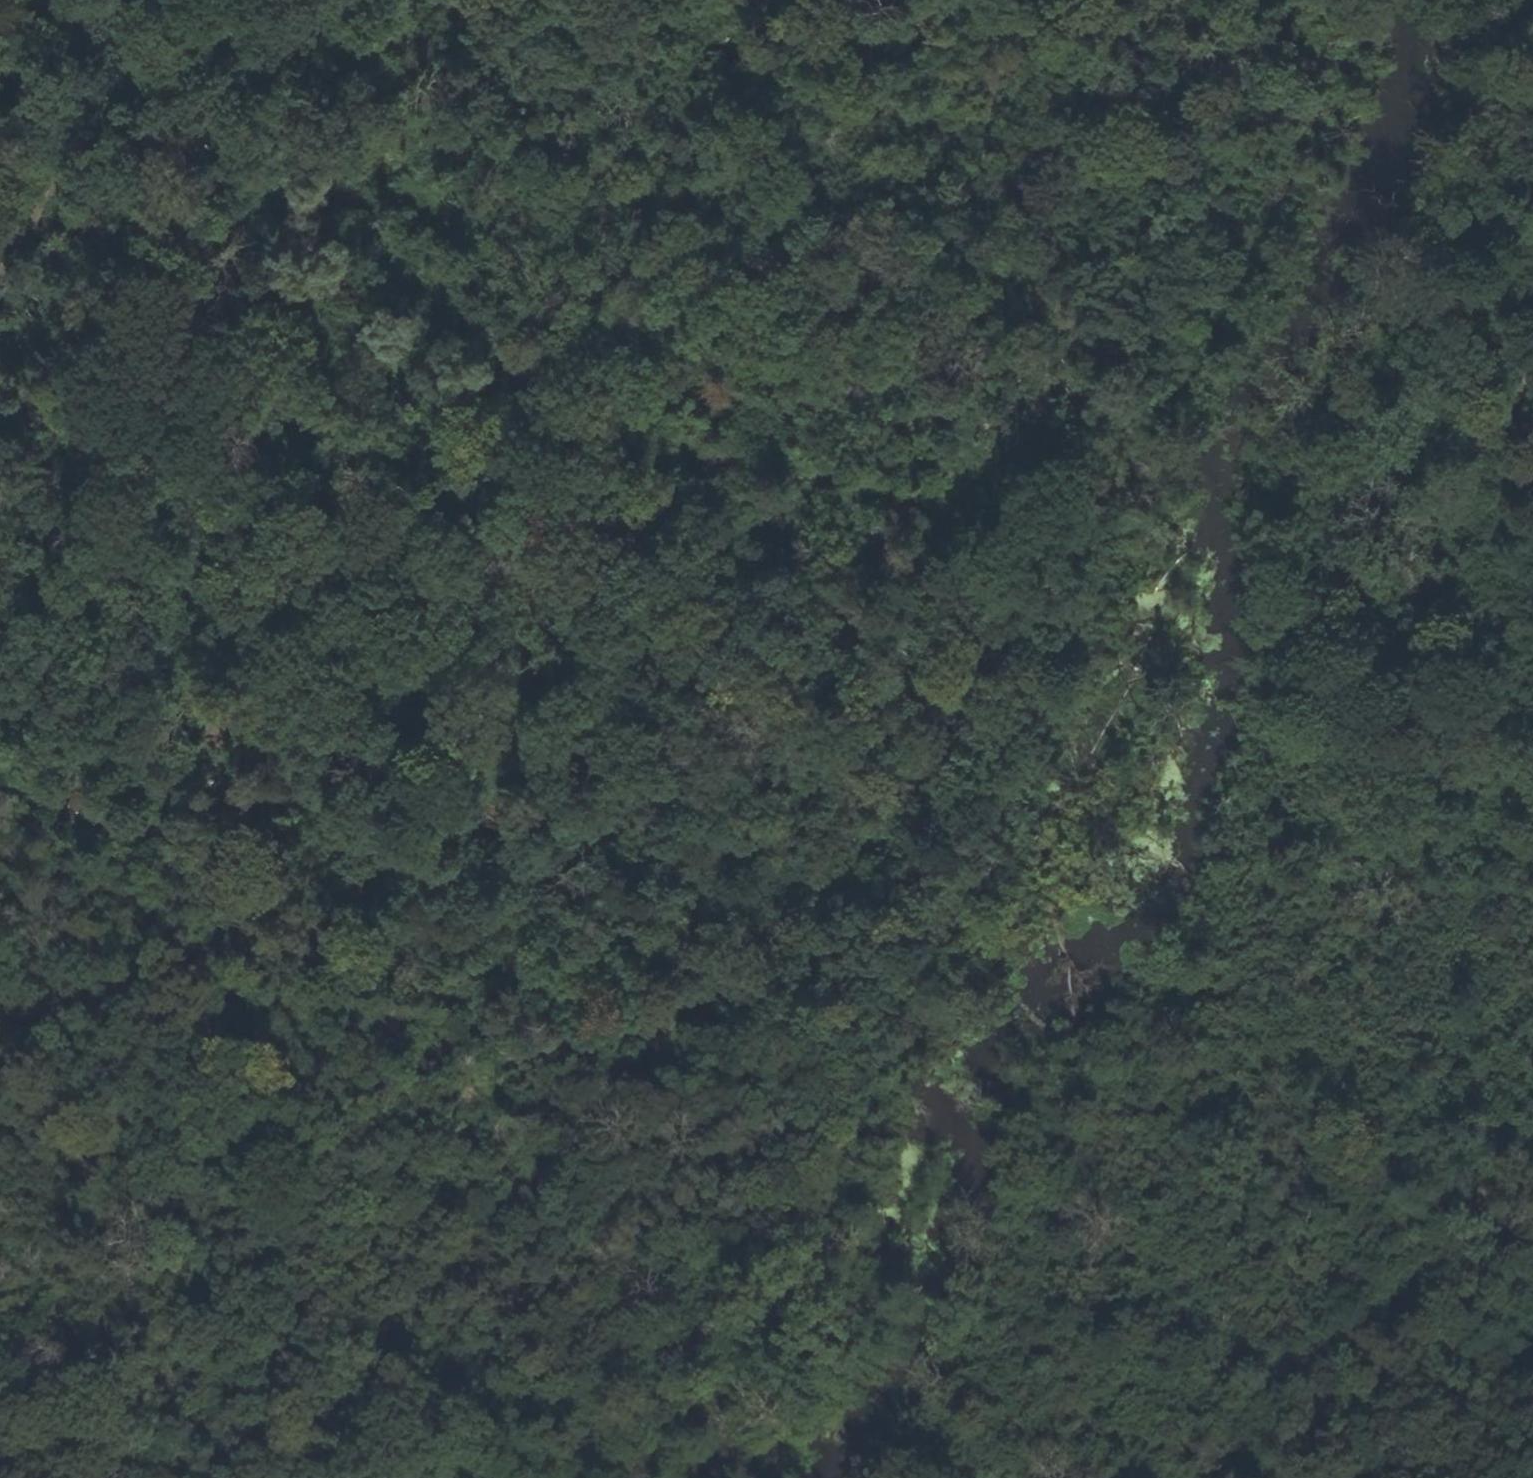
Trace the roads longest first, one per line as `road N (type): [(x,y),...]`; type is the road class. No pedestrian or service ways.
road 1 (track): [(0,285),(129,59),(141,0)]
road 2 (track): [(1532,368),(1508,422),(1532,521)]

